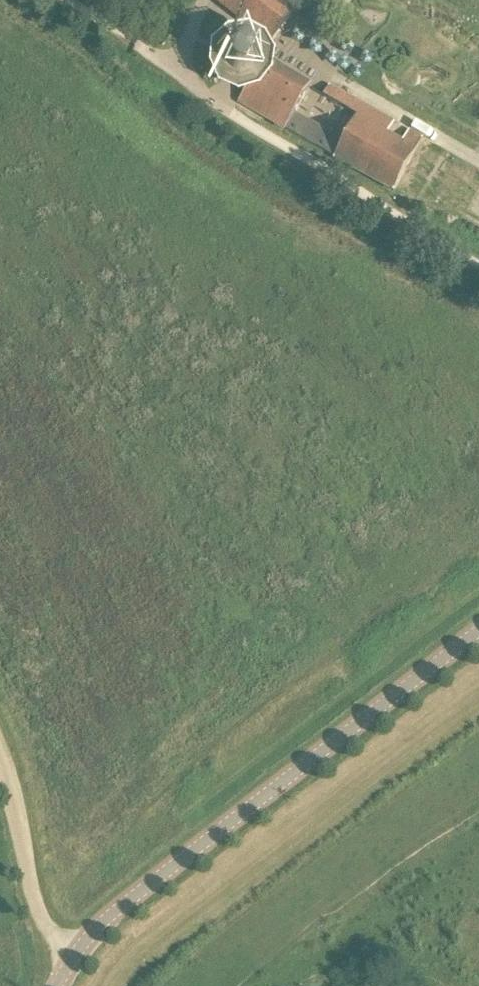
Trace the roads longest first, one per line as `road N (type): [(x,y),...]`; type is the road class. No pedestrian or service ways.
road 1 (unclassified): [(138,894),(478,631)]
road 2 (track): [(171,70),(225,111),(478,263)]
road 3 (track): [(0,751),(36,909),(46,930),(77,953)]
road 4 (track): [(171,70),(63,0)]
road 5 (unclassified): [(138,894),(92,935),(58,985)]

